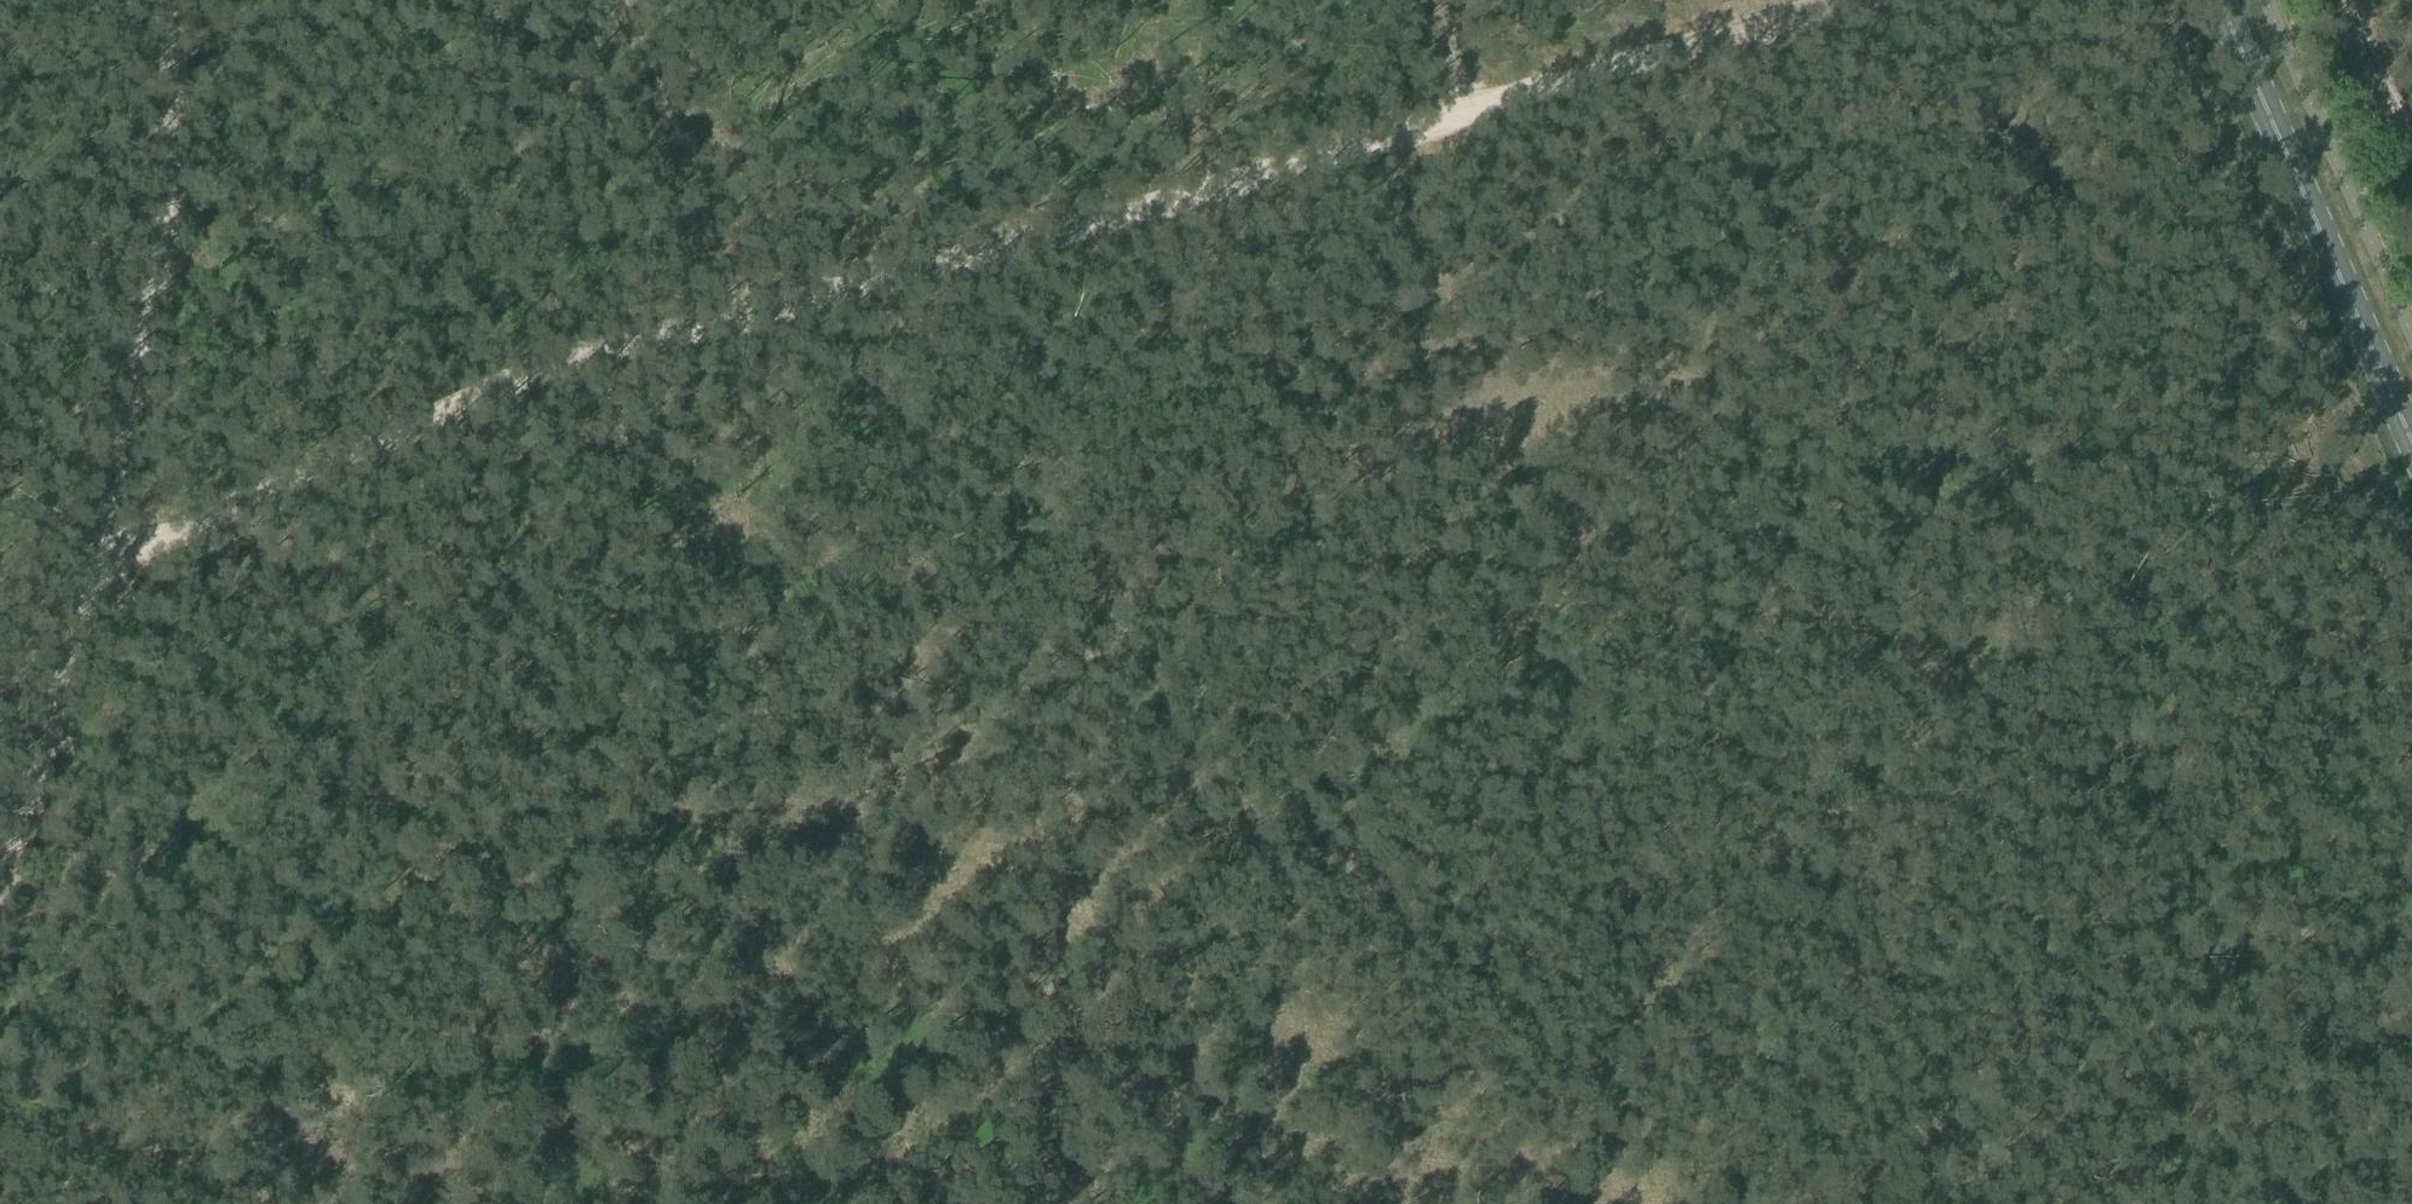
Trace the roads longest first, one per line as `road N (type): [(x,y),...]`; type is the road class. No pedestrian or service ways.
road 1 (track): [(186,0),(195,49),(188,145),(133,417),(0,935)]
road 2 (primary): [(2411,441),(2219,0)]

